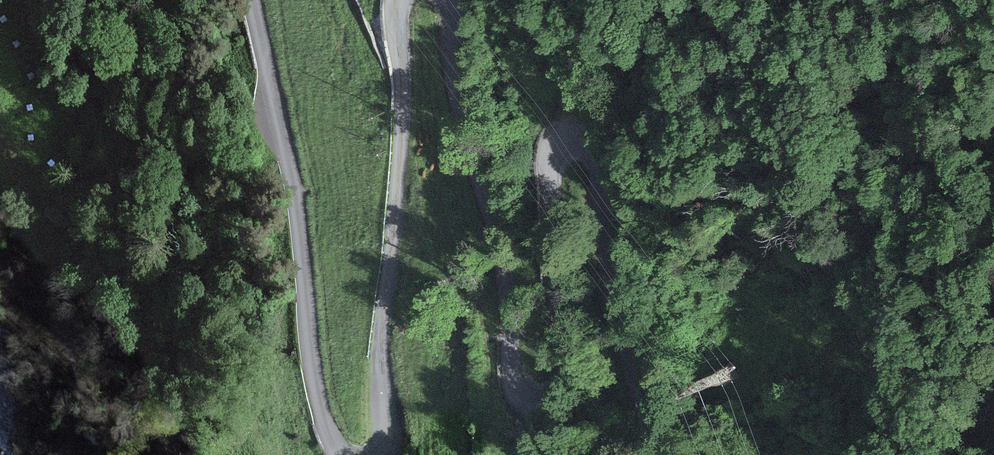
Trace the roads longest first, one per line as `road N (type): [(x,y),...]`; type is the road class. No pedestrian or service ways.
road 1 (tertiary): [(652,454),(602,251),(601,156),(588,135),(574,131),(554,143),(551,166),(553,300),(565,374),(559,399),(539,409)]
road 2 (tertiary): [(340,454),(316,383),(294,191),(254,0)]
road 3 (tertiary): [(399,0),(404,115),(383,310),(383,454)]
road 4 (tertiary): [(539,409),(518,395),(511,370),(500,259),(454,91),(451,0)]

